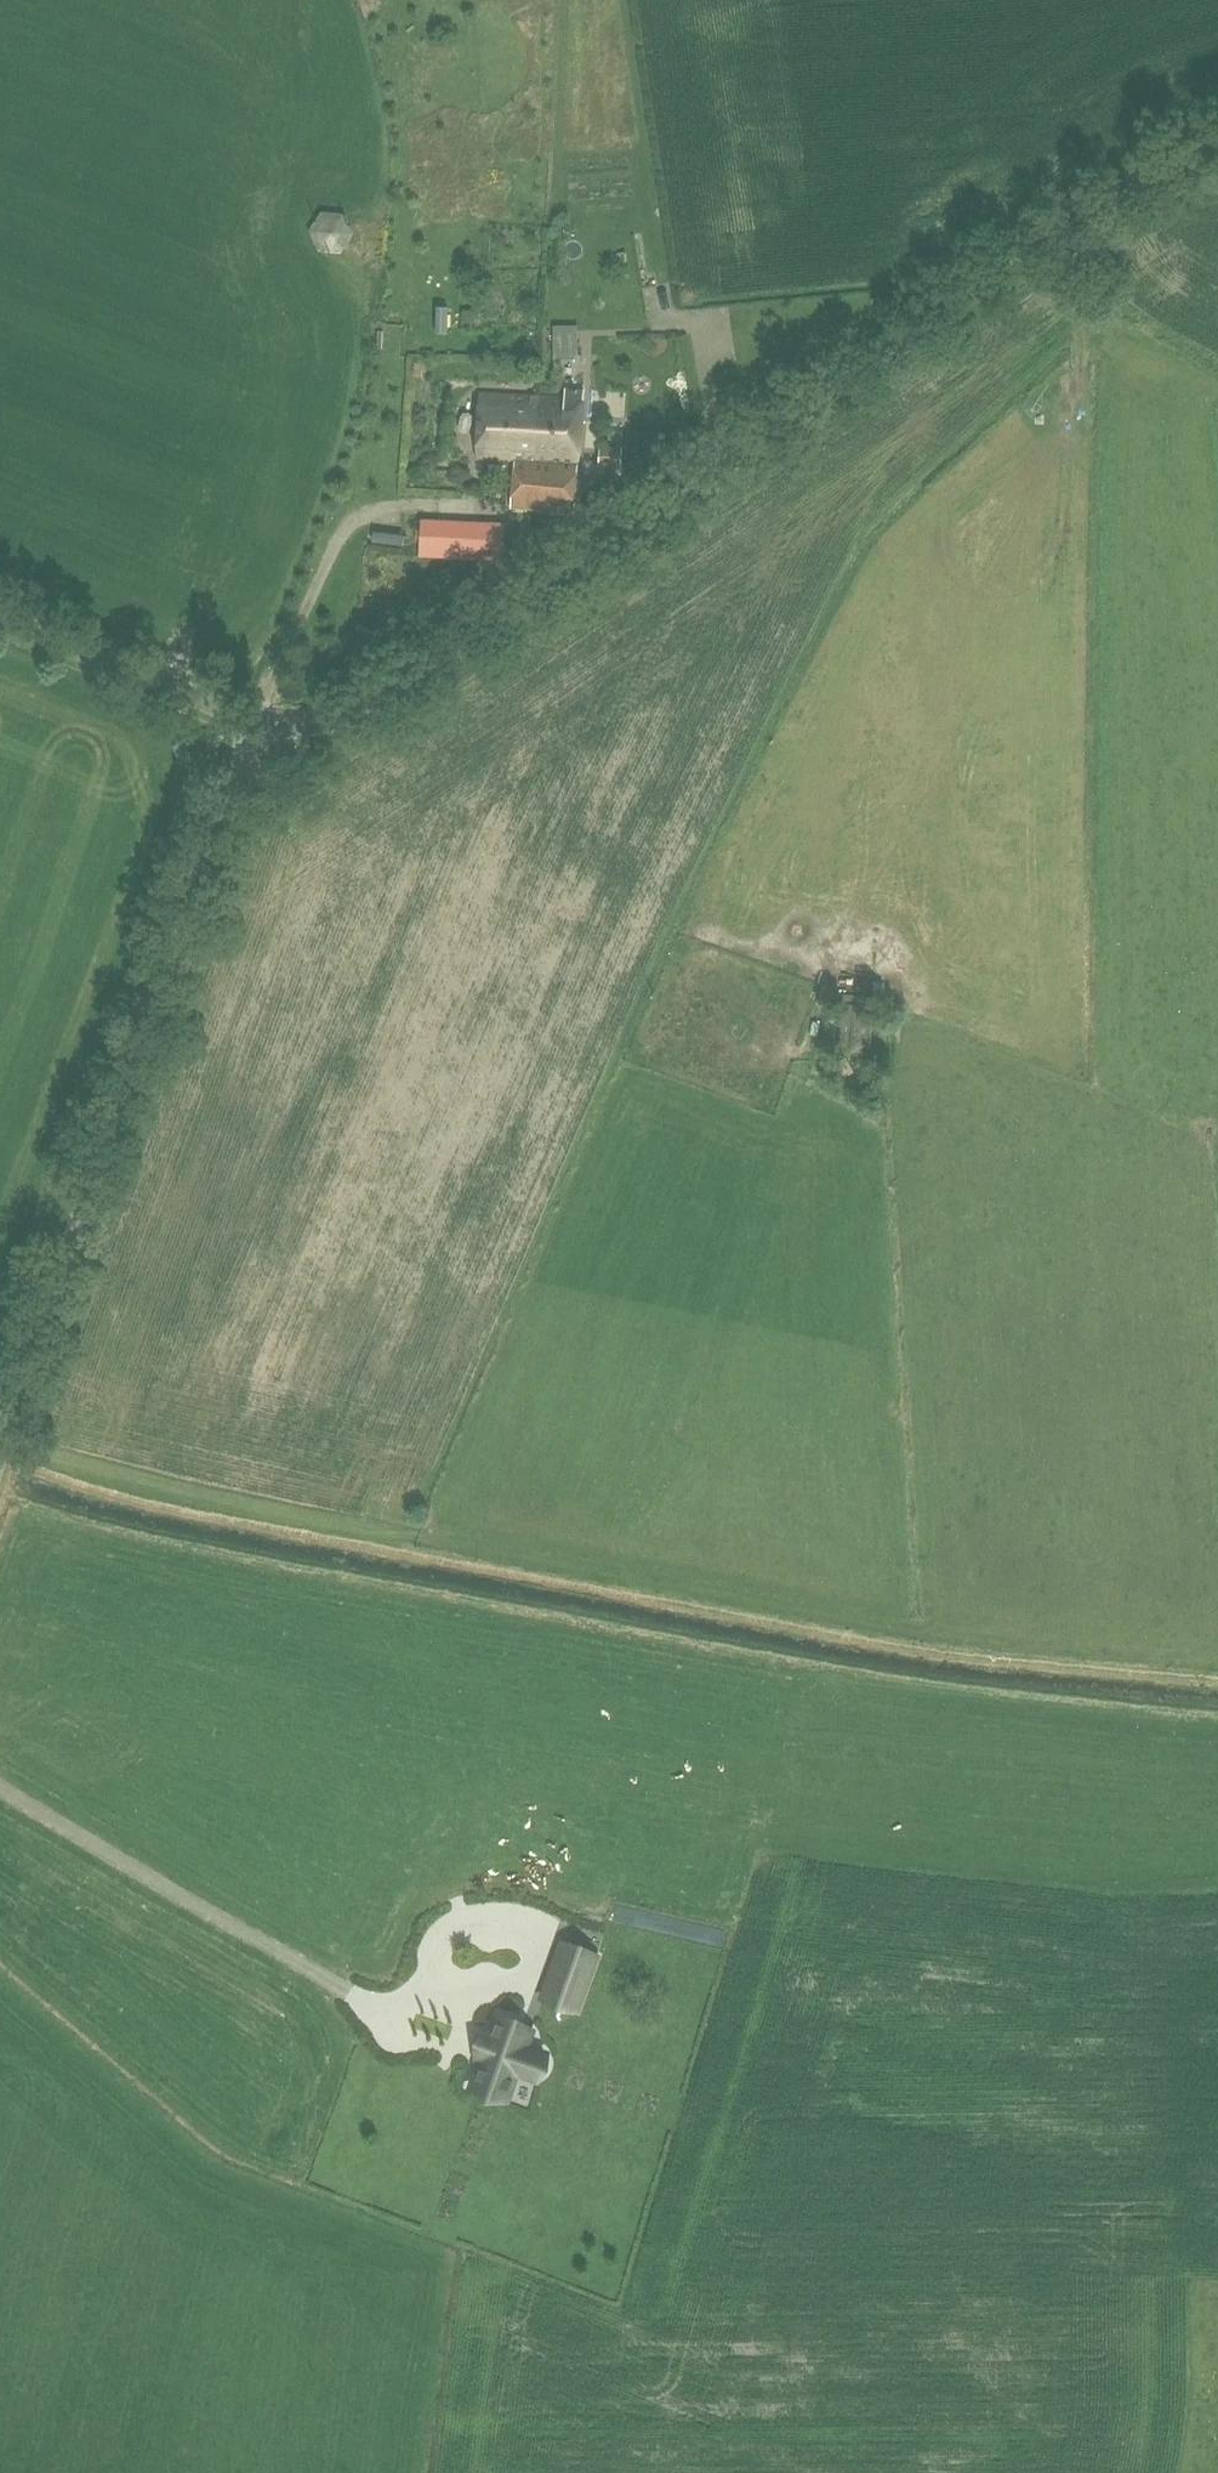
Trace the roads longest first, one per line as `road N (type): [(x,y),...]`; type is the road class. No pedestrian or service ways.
road 1 (unclassified): [(257,718),(328,722),(402,689),(1051,238),(1186,150),(1217,140)]
road 2 (unclassified): [(0,1437),(257,718)]
road 3 (unclassified): [(0,616),(257,718)]

